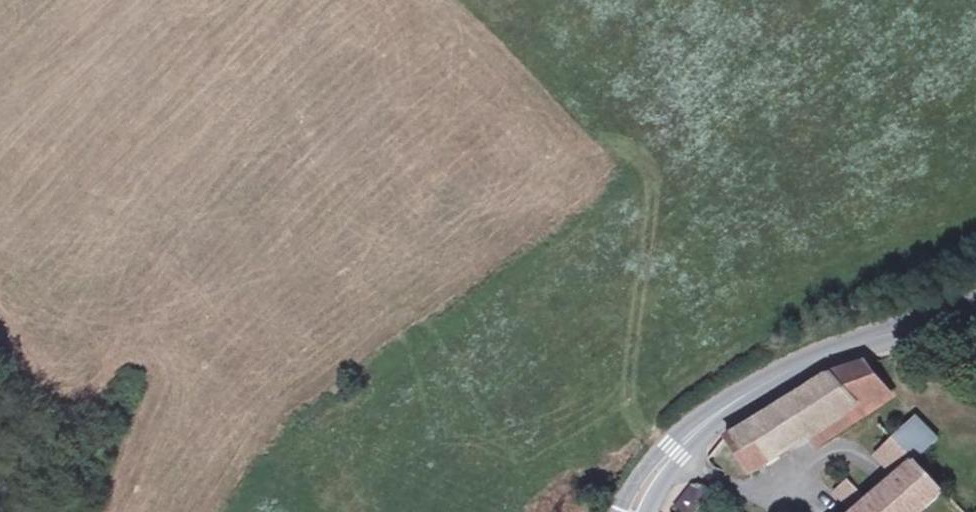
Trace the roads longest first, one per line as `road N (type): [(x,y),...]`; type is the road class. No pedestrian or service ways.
road 1 (tertiary): [(975,309),(796,367),(736,399),(688,436),(634,511)]

